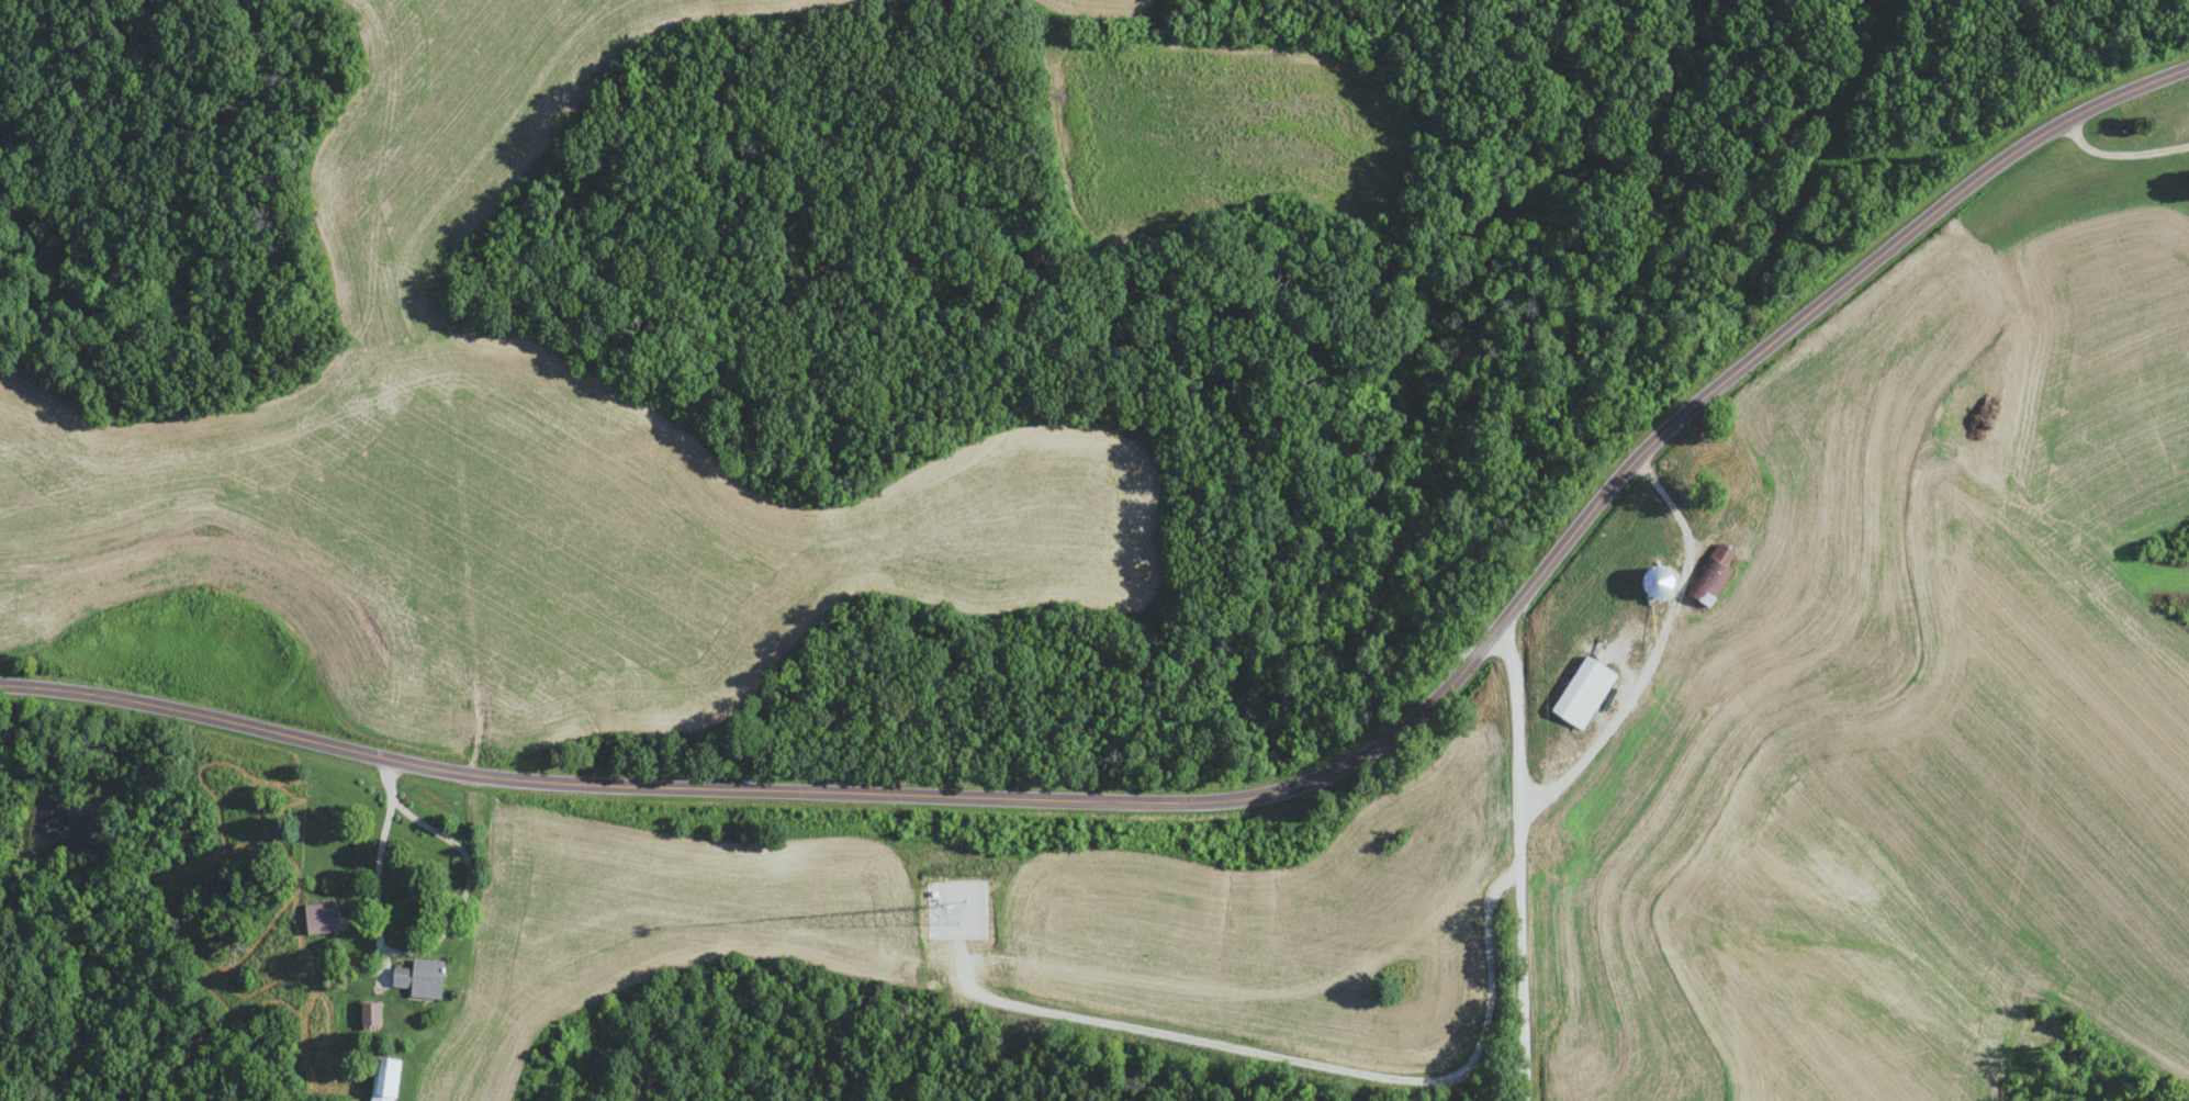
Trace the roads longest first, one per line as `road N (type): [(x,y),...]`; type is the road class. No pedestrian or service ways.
road 1 (secondary): [(2188,71),(2055,128),(1850,282),(1639,460),(1405,731),(1361,766),(1301,791),(1197,806),(536,783),(423,768),(0,683)]
road 2 (residential): [(1529,1100),(1524,762),(1503,626)]
road 3 (residential): [(384,986),(381,860),(397,805),(386,760)]

